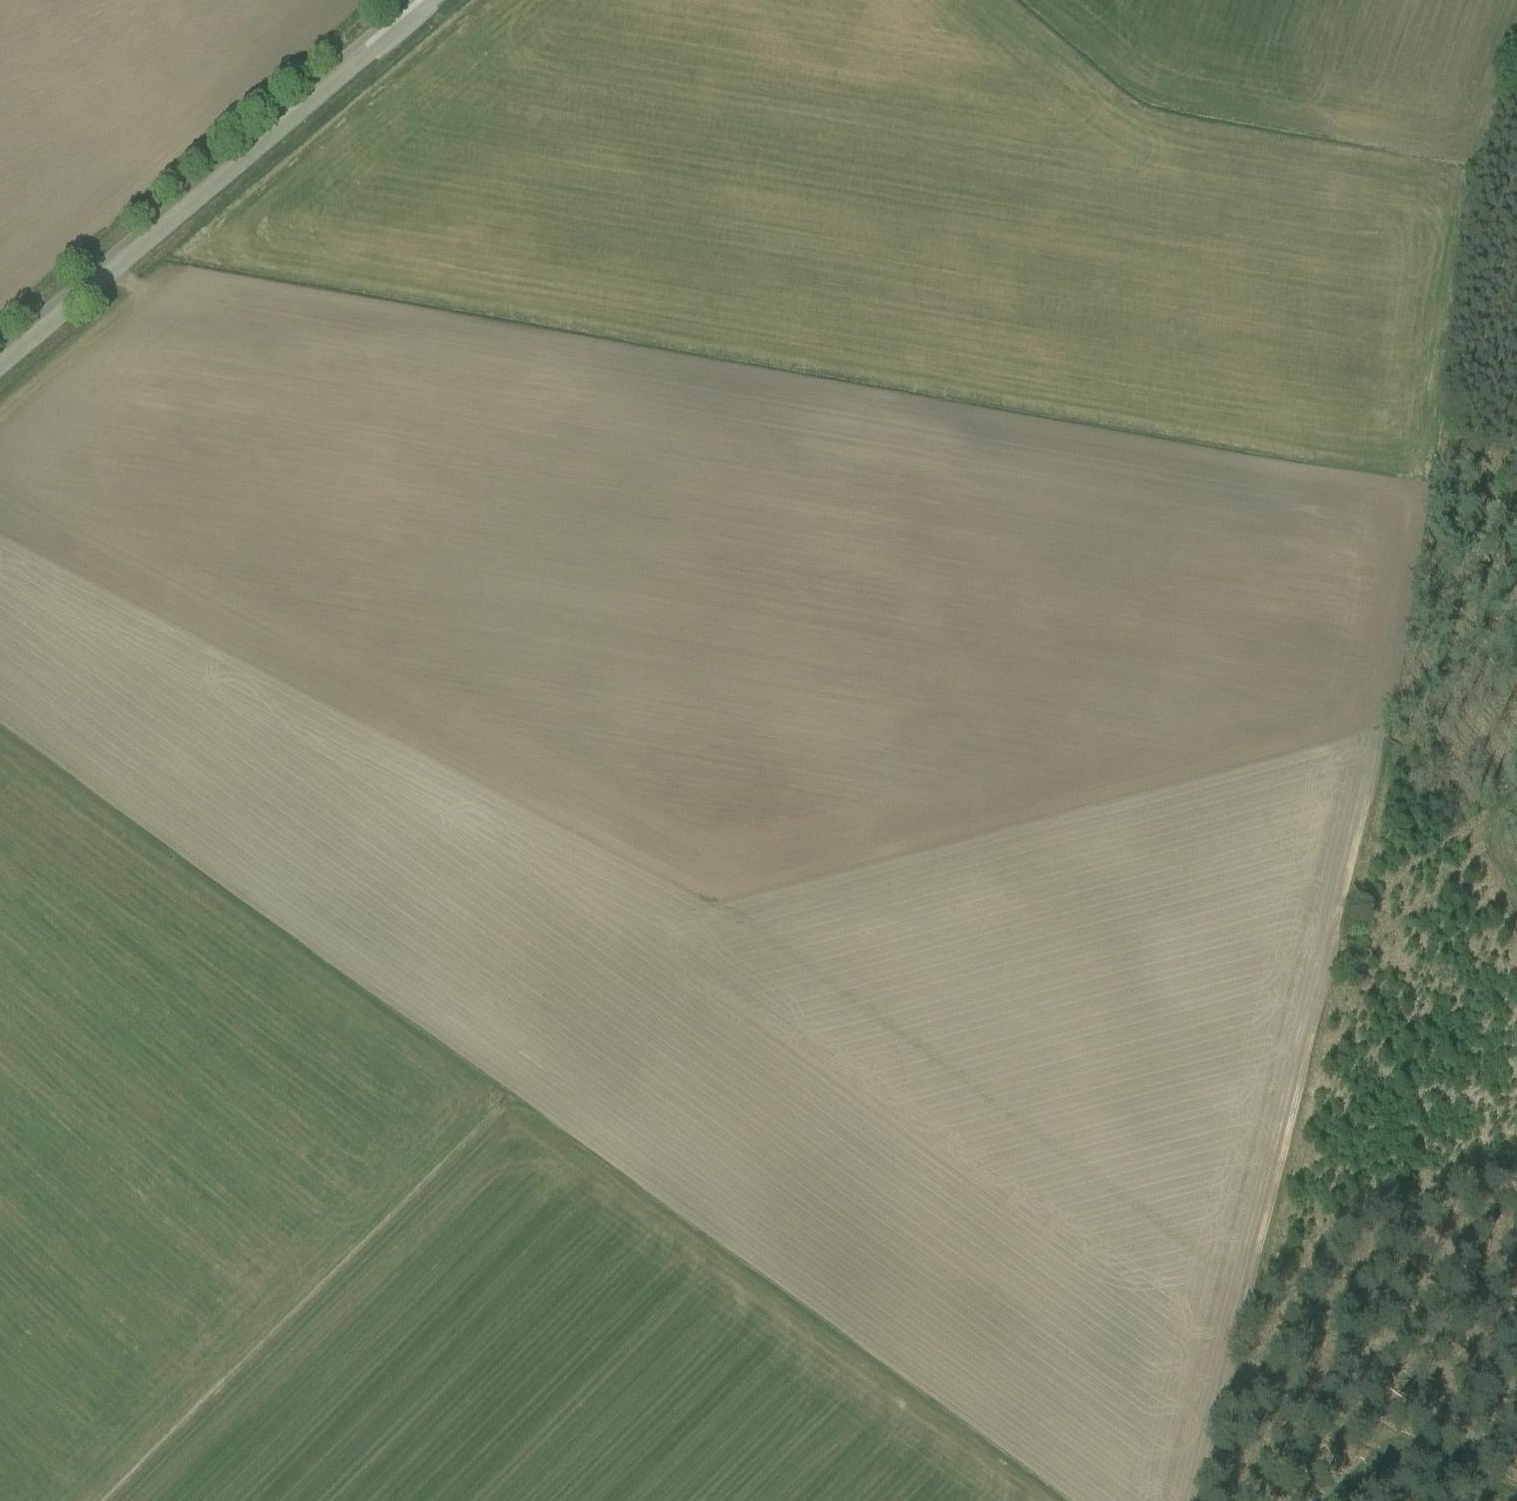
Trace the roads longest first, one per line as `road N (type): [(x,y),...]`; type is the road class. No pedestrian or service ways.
road 1 (unclassified): [(0,373),(429,0)]

